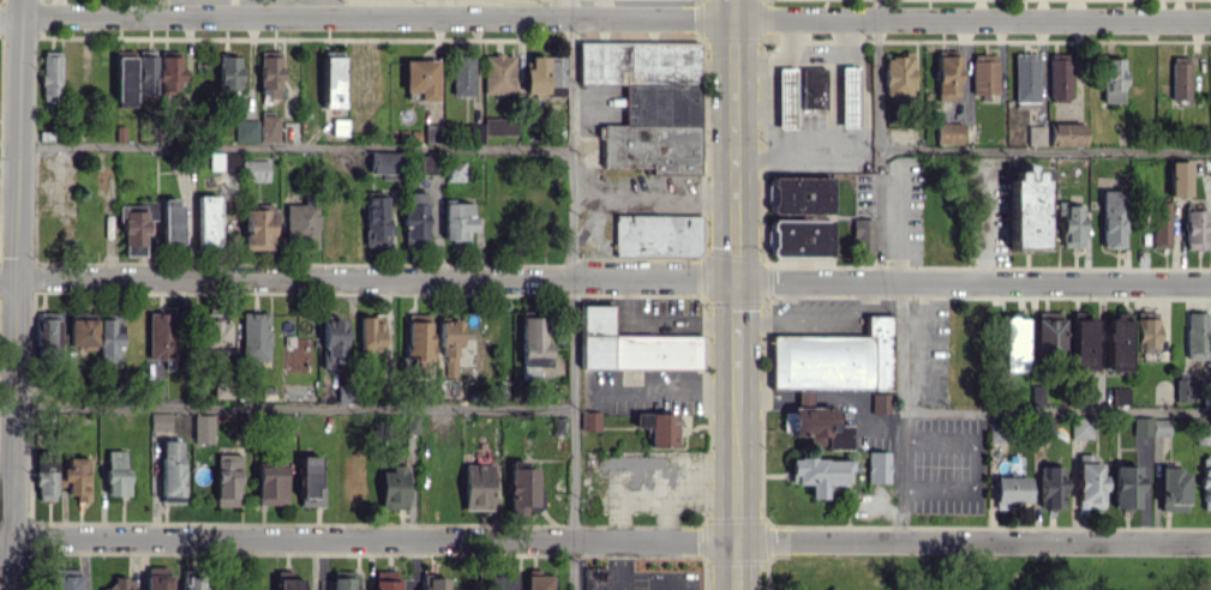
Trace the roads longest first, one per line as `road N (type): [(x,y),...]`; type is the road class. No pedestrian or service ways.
road 1 (residential): [(1210,284),(17,277)]
road 2 (residential): [(23,17),(1210,19)]
road 3 (residential): [(11,537),(738,541)]
road 4 (tertiary): [(11,537),(23,0)]
road 5 (residential): [(738,541),(1210,545)]
road 6 (secondary): [(733,0),(736,279)]
road 7 (secondary): [(737,393),(737,589)]

